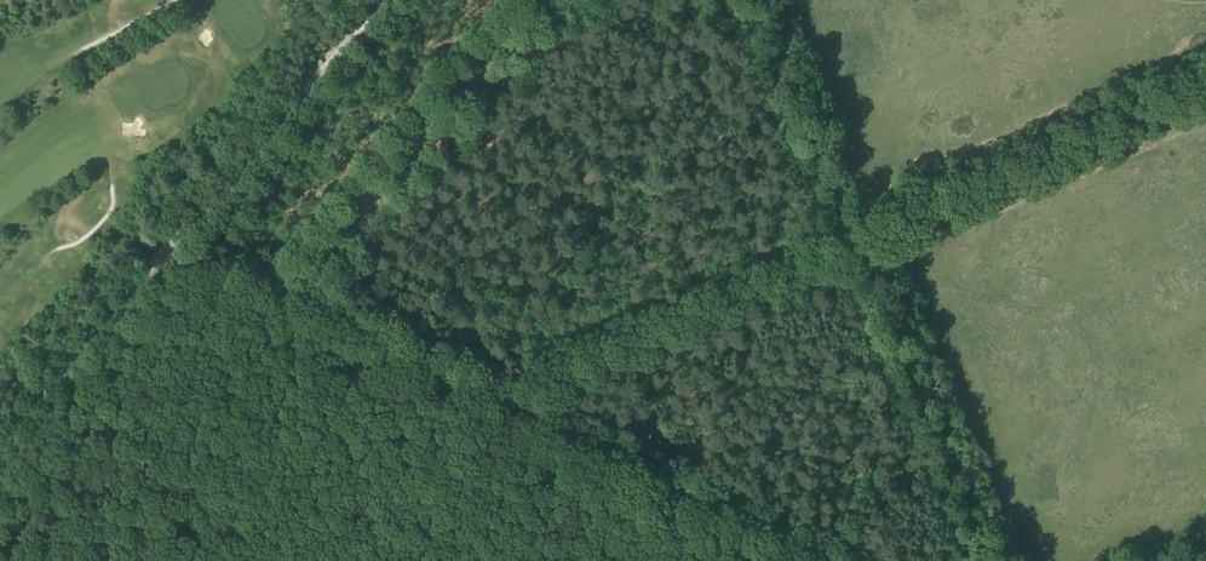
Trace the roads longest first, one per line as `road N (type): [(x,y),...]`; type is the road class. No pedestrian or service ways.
road 1 (track): [(789,560),(166,250)]
road 2 (track): [(977,560),(746,0)]
road 3 (unclassified): [(0,435),(353,38)]
road 4 (track): [(844,236),(558,363),(536,383),(518,421)]

